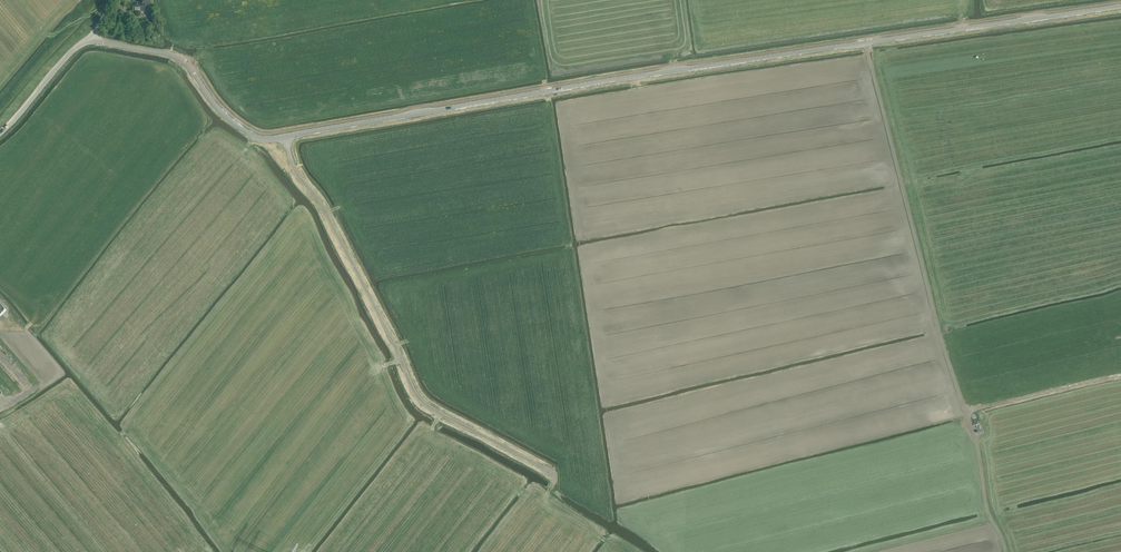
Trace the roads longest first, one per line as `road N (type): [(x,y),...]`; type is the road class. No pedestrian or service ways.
road 1 (unclassified): [(285,137),(1120,6)]
road 2 (track): [(1006,551),(987,514),(975,439),(866,42)]
road 3 (unclassified): [(285,137),(246,132),(178,57),(89,41)]
road 4 (track): [(966,412),(1120,375)]
road 5 (unclassified): [(0,133),(73,49),(89,41)]
road 6 (track): [(528,0),(551,124)]

